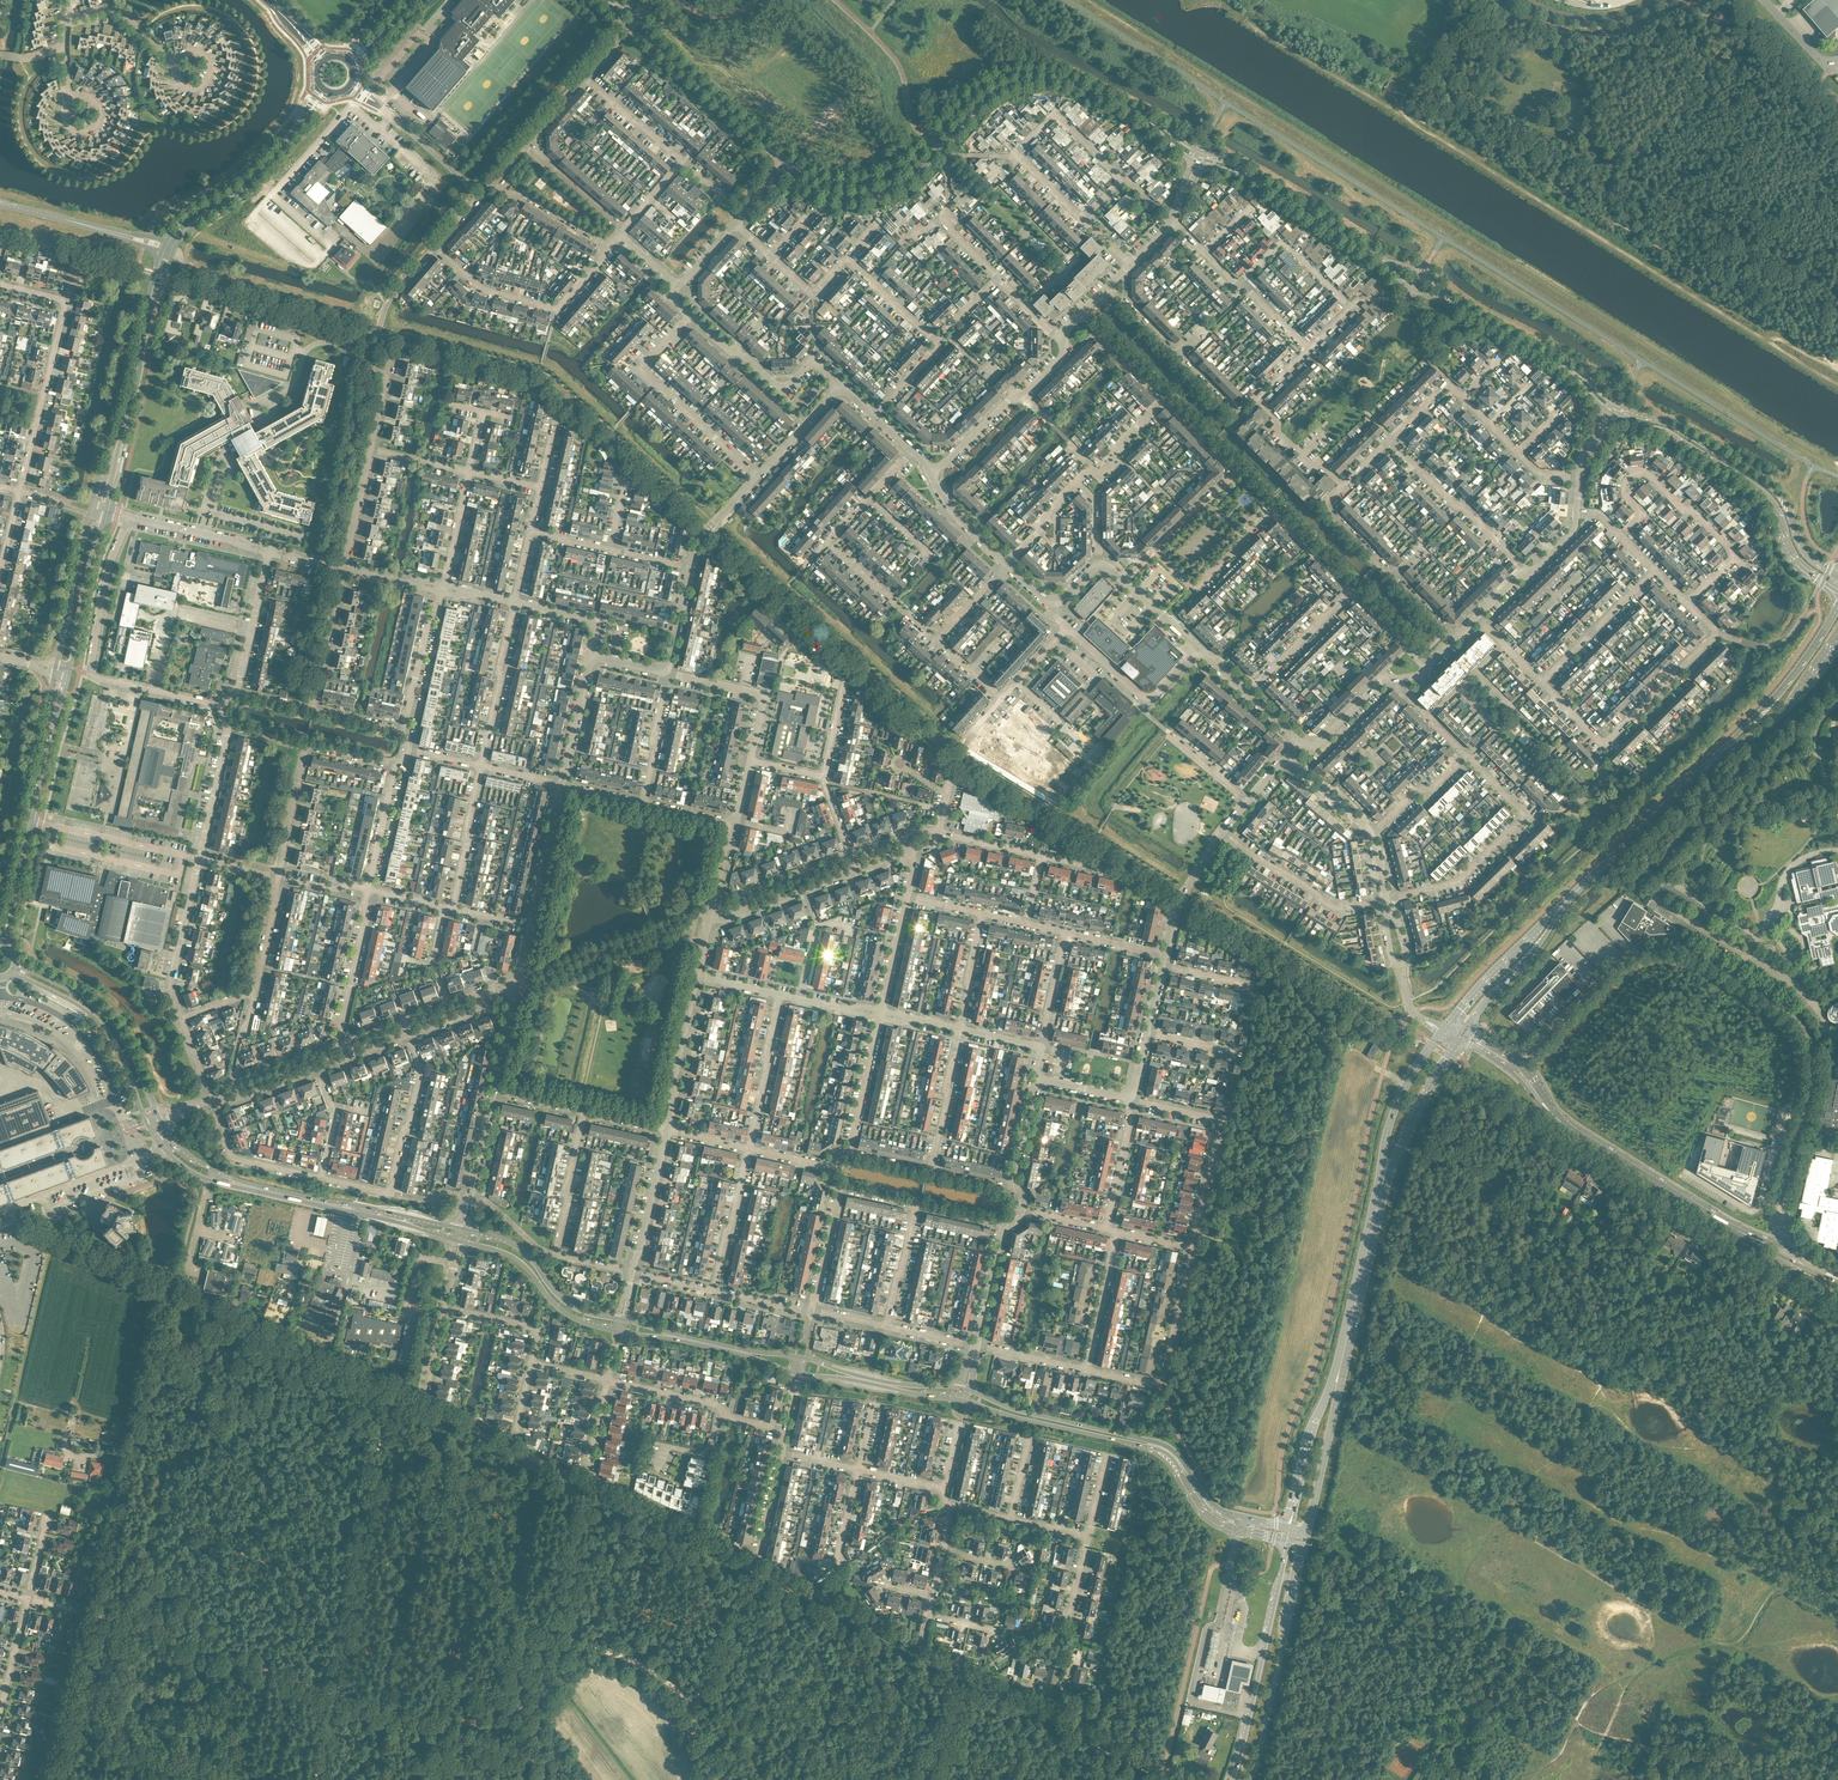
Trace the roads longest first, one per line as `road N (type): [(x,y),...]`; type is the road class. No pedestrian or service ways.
road 1 (unclassified): [(756,1564),(46,1232)]
road 2 (track): [(1244,21),(1837,384)]
road 3 (unclassified): [(1186,1779),(756,1564)]
road 4 (unclassified): [(1781,1189),(1809,1068),(1798,1031),(1779,1008),(1701,959),(1665,950),(1621,965),(1552,1031)]
road 5 (unclassified): [(1837,1308),(1479,1085)]
road 6 (tertiary): [(964,1400),(1165,1453),(1198,1509),(1214,1522),(1289,1542)]
road 7 (tertiary): [(1291,1530),(1223,1513),(1162,1444),(1019,1411),(966,1389)]
road 8 (tertiary): [(790,164),(796,177),(830,195),(886,192),(921,171),(1000,90),(1031,80),(1079,84)]
road 9 (tertiary): [(1079,84),(1041,69),(1002,74),(877,176),(834,179),(790,164)]
road 10 (residential): [(221,706),(90,674),(104,584),(129,516)]
road 11 (tertiary): [(1614,415),(1664,431),(1755,487),(1775,512),(1794,558),(1837,592)]
road 12 (tertiary): [(1837,577),(1804,550),(1788,506),(1771,487),(1670,425),(1620,406)]
road 13 (residential): [(1688,604),(1715,638),(1609,741),(1596,740),(1541,683)]
road 14 (unclassified): [(1688,604),(1733,551),(1644,473),(1625,483),(1639,519),(1622,536)]
road 15 (residential): [(20,491),(66,305),(0,285)]
road 16 (tertiary): [(211,1181),(460,1241)]
road 17 (tertiary): [(463,1229),(216,1171)]
road 18 (residential): [(1387,899),(1458,882),(1523,821),(1522,811),(1467,754)]
road 19 (residential): [(57,1337),(37,1424),(94,1437),(114,1350)]
road 20 (residential): [(758,476),(643,373),(690,315)]
road 21 (residential): [(632,1273),(555,1254),(584,1113)]
road 22 (residential): [(434,249),(481,288),(557,310),(610,247)]
road 23 (tertiary): [(159,1120),(108,1017),(16,963)]
road 24 (tertiary): [(1735,1227),(1583,1137),(1553,1109)]
road 25 (residential): [(1191,1249),(1218,1121),(1134,1100)]
road 26 (tertiary): [(12,972),(79,1006),(107,1031),(147,1125)]
road 27 (residential): [(1308,349),(1351,308),(1305,262),(1281,244),(1238,284)]
road 28 (secondary): [(1336,1382),(1384,1180)]
road 29 (residential): [(1456,638),(1329,509),(1343,487)]
road 30 (secondary): [(1280,1579),(1232,1779)]
road 31 (secondary): [(1710,763),(1563,905)]
road 32 (secondary): [(1837,606),(1795,674),(1710,763)]
road 33 (secondary): [(1250,1779),(1297,1584)]
road 34 (residential): [(1528,573),(1390,441)]
road 35 (residential): [(841,384),(808,364),(787,386),(778,385),(690,315)]
road 36 (residential): [(1387,899),(1336,908),(1221,833)]
road 37 (tertiary): [(622,1319),(573,1306),(522,1250),(463,1229)]
road 38 (tertiary): [(460,1241),(510,1256),(565,1313),(619,1332)]
road 39 (residential): [(1242,415),(1111,286)]
road 40 (residential): [(1200,648),(1148,699),(1068,628)]
road 41 (secondary): [(1710,763),(1779,717),(1837,642)]
road 42 (tertiary): [(787,162),(659,46)]
road 43 (tertiary): [(966,1389),(865,1378),(802,1357)]
road 44 (residential): [(481,766),(515,602)]
road 45 (track): [(127,1449),(168,1287)]
road 46 (tertiary): [(799,1374),(964,1400)]
road 47 (secondary): [(1563,905),(1447,1025)]
road 48 (residential): [(391,1195),(420,1069),(408,1034)]
road 49 (residential): [(182,1020),(171,987),(200,859)]
road 50 (unclassified): [(1541,683),(1655,570)]
road 51 (secondary): [(1308,1540),(1336,1382)]
road 52 (secondary): [(1465,1031),(1563,905)]
road 53 (residential): [(751,761),(759,696),(668,673)]
road 54 (secondary): [(1440,1035),(1392,1118),(1384,1180)]
road 55 (residential): [(748,1150),(780,995)]
road 56 (secondary): [(1384,1180),(1459,1041)]
road 57 (residential): [(667,1131),(696,976)]
road 58 (tertiary): [(90,512),(56,664)]
road 59 (secondary): [(1336,1382),(1313,1429),(1291,1530)]
road 60 (residential): [(347,1041),(342,1027),(368,889)]
road 61 (tertiary): [(71,667),(104,516)]
road 62 (tertiary): [(11,906),(44,757)]
road 63 (residential): [(322,1178),(236,1158),(211,1100)]
road 64 (residential): [(403,731),(442,587)]
road 65 (residential): [(1247,693),(1353,589)]
road 66 (unclassified): [(1119,182),(1056,114),(1017,153)]
road 67 (residential): [(937,641),(829,542)]
road 68 (residential): [(632,1273),(667,1131)]
road 69 (residential): [(714,1292),(748,1150)]
road 70 (residential): [(931,1172),(960,1029)]
road 71 (residential): [(453,909),(481,766)]
road 72 (residential): [(237,692),(269,550)]
road 73 (residential): [(531,926),(562,784)]
road 74 (residential): [(269,550),(129,516)]
road 75 (residential): [(316,709),(344,569)]
road 76 (residential): [(1086,1371),(1118,1232)]
road 77 (tertiary): [(1377,257),(1257,180)]
road 78 (residential): [(850,1153),(882,1015)]
road 79 (residential): [(1206,501),(1233,475),(1232,466),(1166,398)]
road 80 (residential): [(463,1229),(494,1092)]
road 81 (residential): [(1157,1382),(1191,1249)]
road 82 (residential): [(1165,956),(1178,901),(1221,833)]
road 83 (residential): [(610,247),(490,184)]
road 84 (residential): [(279,877),(308,745)]
road 85 (residential): [(200,859),(229,728)]
road 86 (residential): [(645,805),(668,673)]
road 87 (residential): [(1106,1229),(1134,1100)]
road 88 (residential): [(682,163),(582,78)]
road 89 (residential): [(621,233),(523,146)]
road 90 (residential): [(562,784),(590,656)]
road 91 (residential): [(852,857),(749,893),(741,913)]
road 92 (residential): [(1200,648),(1100,565)]
road 93 (residential): [(177,63),(112,11),(67,17)]
road 94 (residential): [(368,889),(396,764)]
road 95 (residential): [(1077,481),(1089,469),(1098,473),(1166,398)]
road 96 (residential): [(532,1363),(534,1328),(445,1307)]
road 97 (residential): [(812,1312),(841,1189)]
road 98 (residential): [(941,341),(847,257)]
road 99 (residential): [(1156,550),(1195,589),(1244,539)]
road 100 (residential): [(1296,739),(1314,745),(1381,682),(1394,680)]
road 101 (residential): [(1373,835),(1467,754)]
road 102 (residential): [(886,1326),(917,1206)]
road 103 (residential): [(758,476),(841,384)]
road 104 (track): [(1396,111),(1451,0)]
road 105 (residential): [(741,913),(857,871)]
road 106 (residential): [(829,542),(912,451)]
road 107 (residential): [(344,569),(370,449)]
road 108 (residential): [(1343,487),(1292,446),(1258,401)]
road 109 (residential): [(725,1413),(608,1380)]
road 110 (residential): [(975,1347),(1006,1231)]

